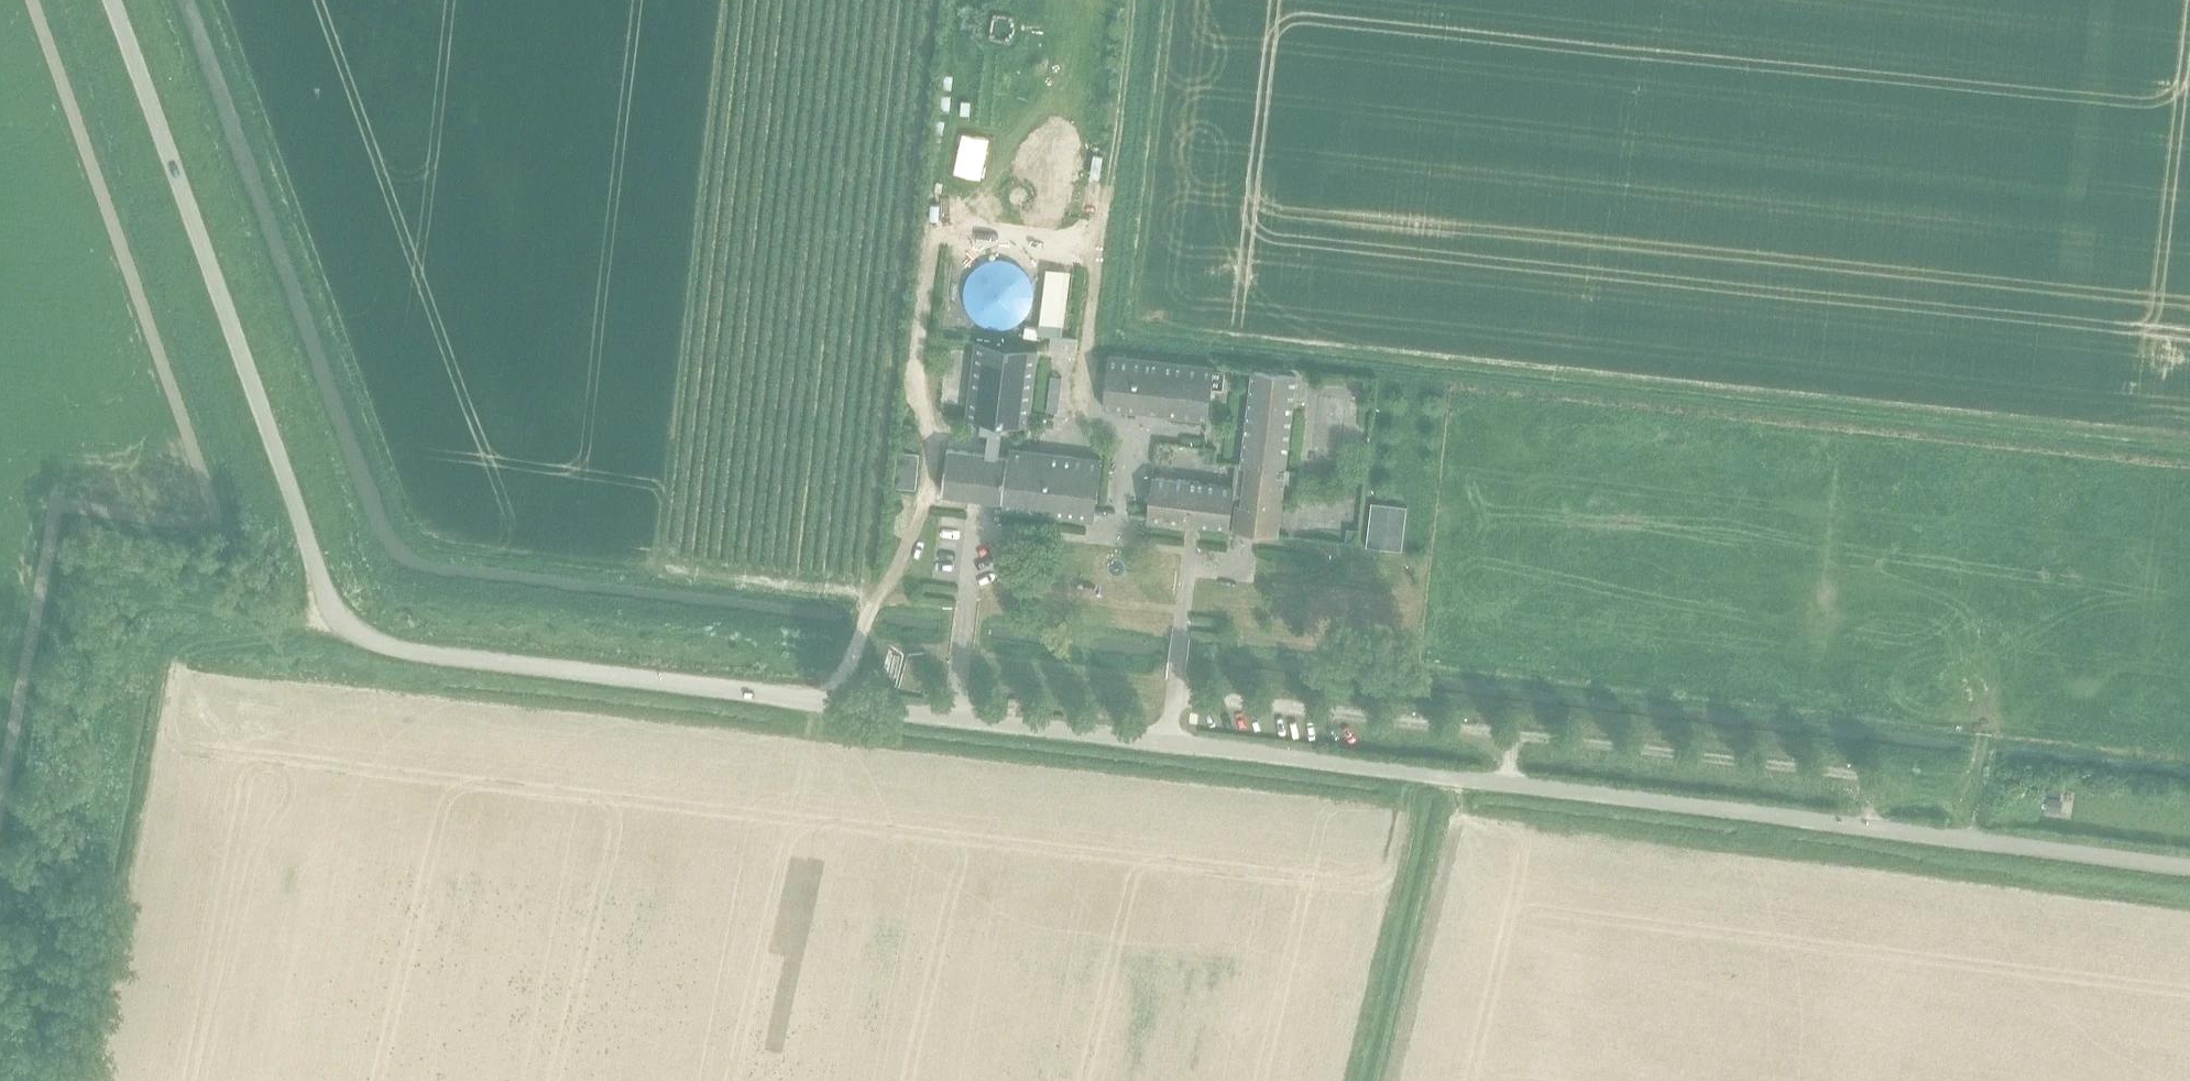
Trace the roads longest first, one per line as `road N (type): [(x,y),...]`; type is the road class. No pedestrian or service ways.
road 1 (unclassified): [(2189,861),(380,648),(336,621),(323,599),(286,451),(110,0)]

